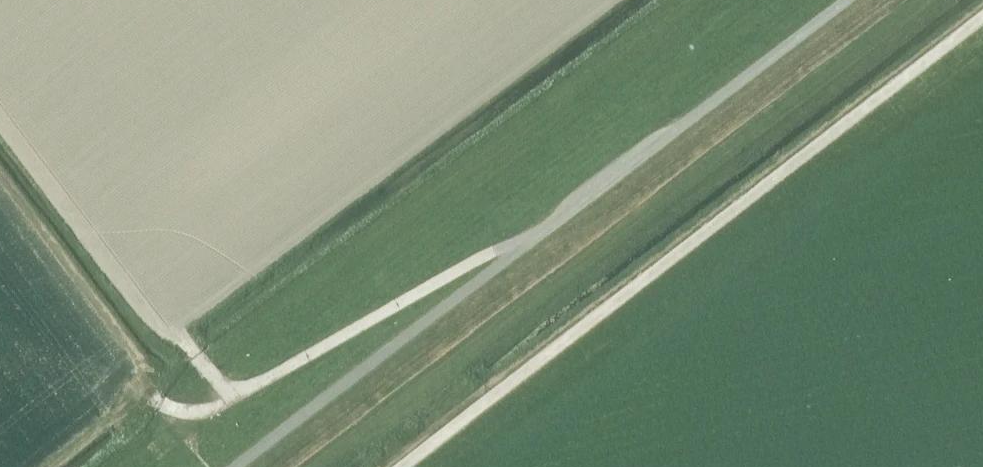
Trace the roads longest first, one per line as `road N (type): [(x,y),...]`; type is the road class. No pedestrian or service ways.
road 1 (unclassified): [(238,466),(848,0)]

